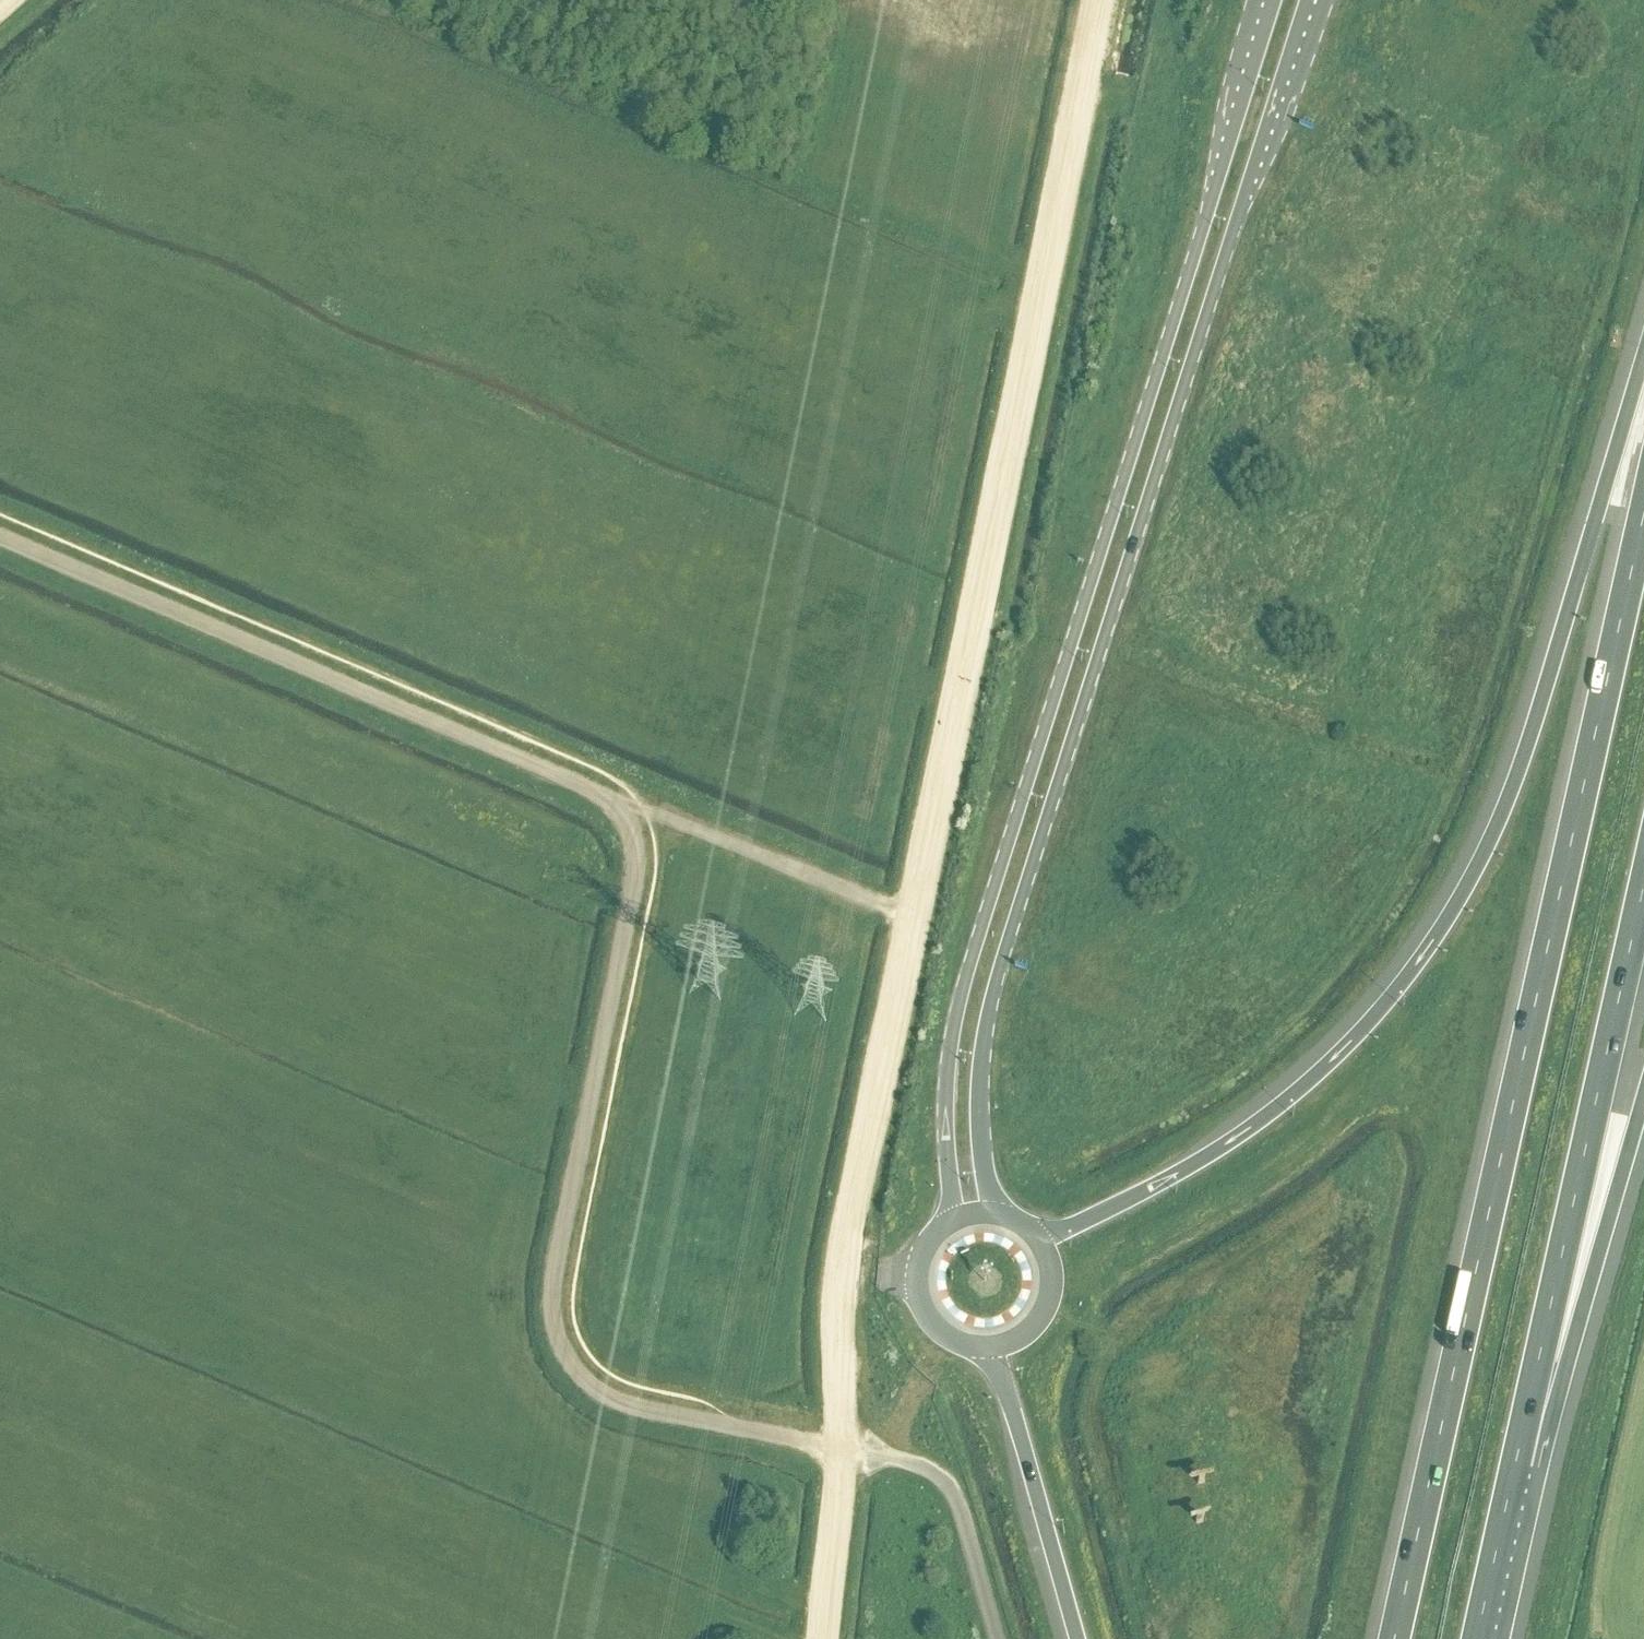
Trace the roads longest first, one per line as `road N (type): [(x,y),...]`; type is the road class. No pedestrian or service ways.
road 1 (track): [(842,1450),(601,1396),(575,1372),(559,1337),(553,1290),(635,878),(628,821),(583,787),(0,536)]
road 2 (track): [(1099,0),(841,1278),(842,1450)]
road 3 (secondary): [(1273,0),(967,973),(945,1080),(951,1219)]
road 4 (secondary): [(989,1212),(979,1102),(994,987),(1309,0)]
road 5 (motorway): [(1643,520),(1395,1638)]
road 6 (motorway): [(1643,364),(1520,770),(1460,901),(1419,963),(1294,1099),(1153,1190),(1037,1238)]
road 7 (motorway): [(1514,1468),(1643,888)]
road 8 (motorway): [(1514,1468),(1611,1217),(1643,1100)]
road 9 (track): [(583,787),(911,918)]
road 10 (motorway): [(987,1350),(1007,1389),(1075,1638)]
road 11 (unclassified): [(994,1638),(954,1497),(941,1479),(842,1450)]
road 12 (secondary): [(951,1219),(918,1255),(917,1302),(944,1338),(987,1350)]
road 13 (motorway): [(1477,1638),(1514,1468)]
road 14 (secondary): [(987,1350),(1011,1343),(1046,1309),(1052,1284),(1037,1238)]

